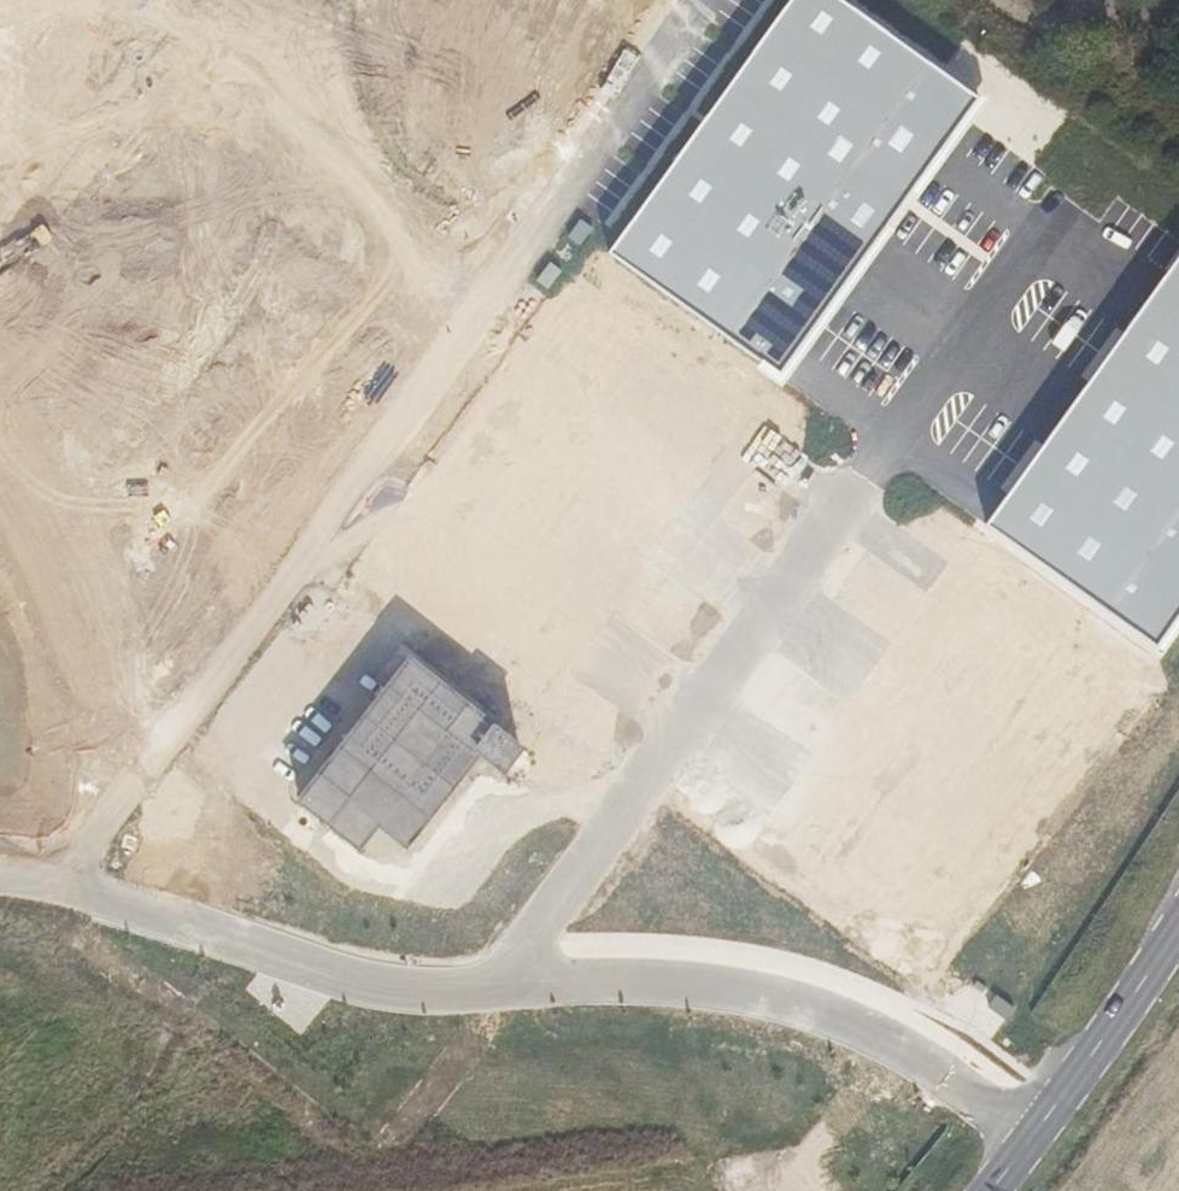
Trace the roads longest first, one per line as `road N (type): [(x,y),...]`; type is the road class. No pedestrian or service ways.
road 1 (unknown): [(695,0),(64,888)]
road 2 (unclassified): [(1043,230),(505,984)]
road 3 (unknown): [(215,0),(871,470)]
road 4 (unclassified): [(505,984),(645,980),(761,997),(906,1050),(1028,1137)]
road 5 (unclassified): [(0,876),(168,914),(360,982),(429,990),(505,984)]
road 6 (unknown): [(0,440),(182,717)]
road 7 (primary): [(1028,1137),(1178,918)]
road 8 (unknown): [(677,528),(861,664)]
road 9 (unknown): [(746,437),(928,567)]
road 10 (unknown): [(601,640),(779,772)]
road 11 (unknown): [(212,0),(100,155)]
road 12 (unknown): [(284,582),(388,666)]
road 13 (unknown): [(219,670),(318,746)]

